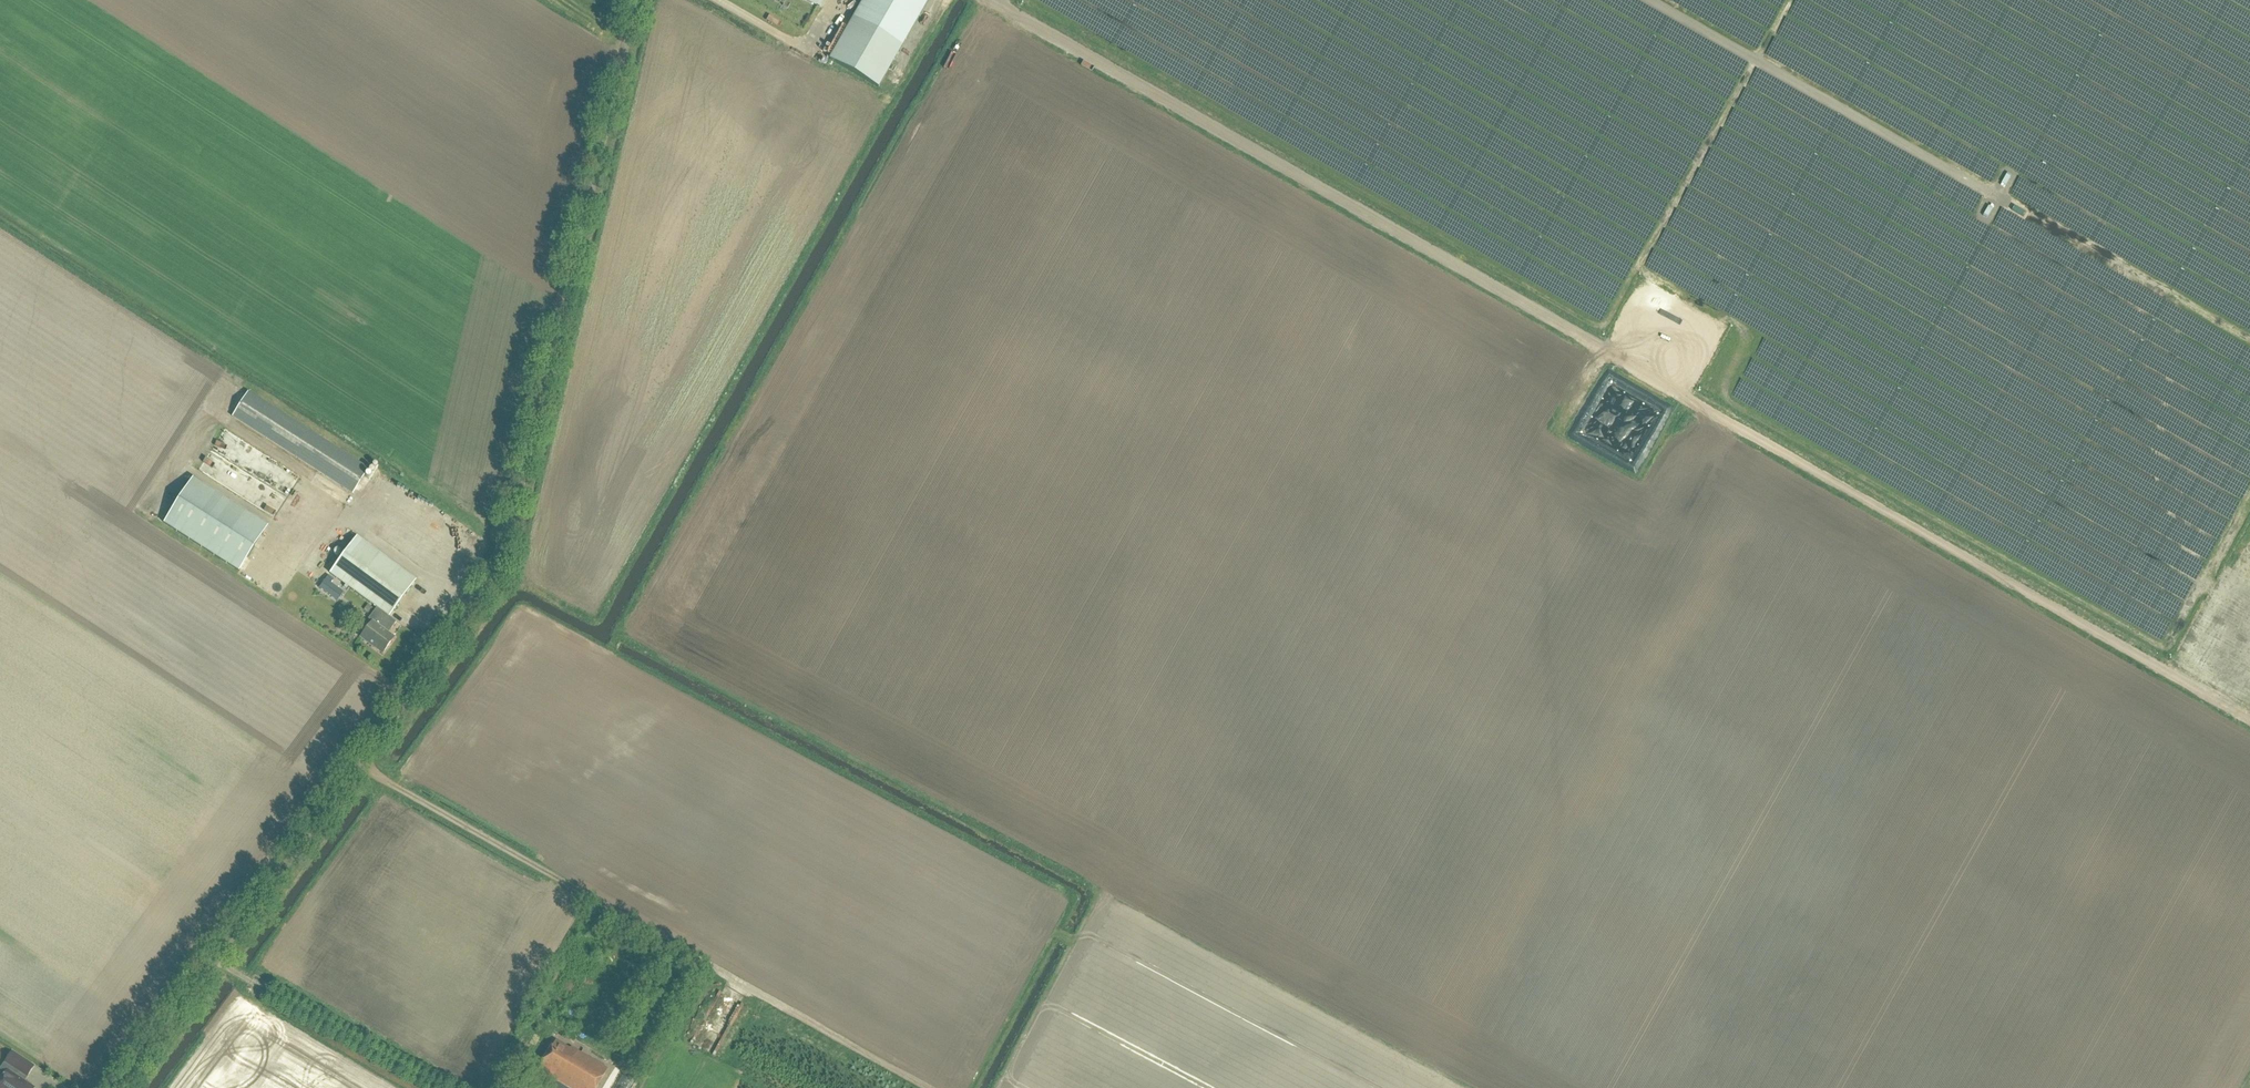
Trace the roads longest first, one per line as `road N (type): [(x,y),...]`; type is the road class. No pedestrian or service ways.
road 1 (track): [(981,0),(2249,723)]
road 2 (unclassified): [(120,1087),(501,572),(641,0)]
road 3 (track): [(360,766),(930,1087)]
road 4 (track): [(216,960),(441,1087)]

